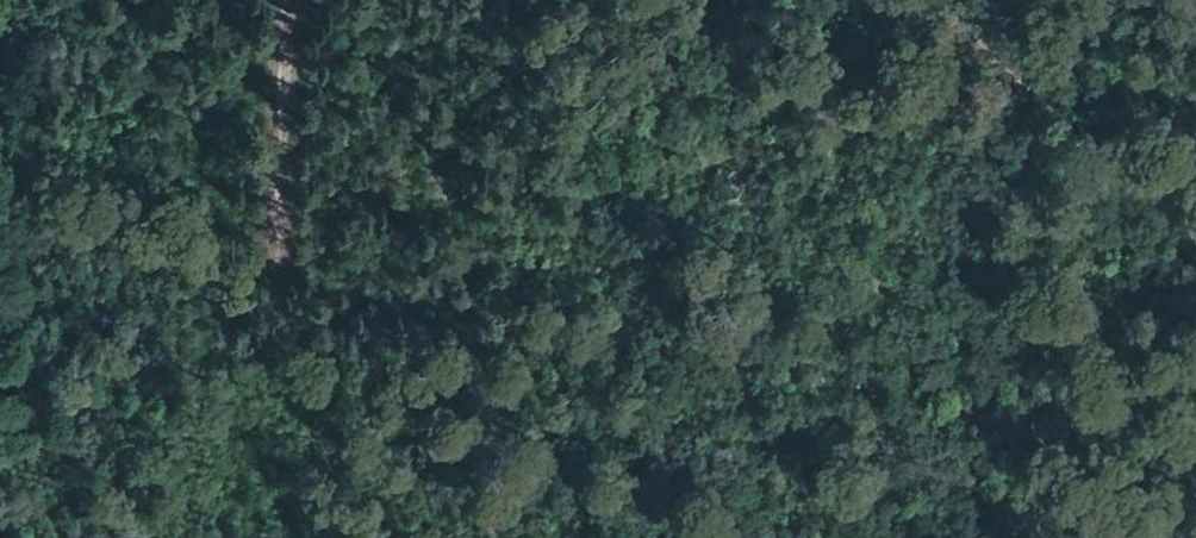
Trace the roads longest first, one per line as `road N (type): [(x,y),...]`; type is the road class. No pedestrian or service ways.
road 1 (track): [(41,0),(0,384)]
road 2 (track): [(279,0),(271,169)]

